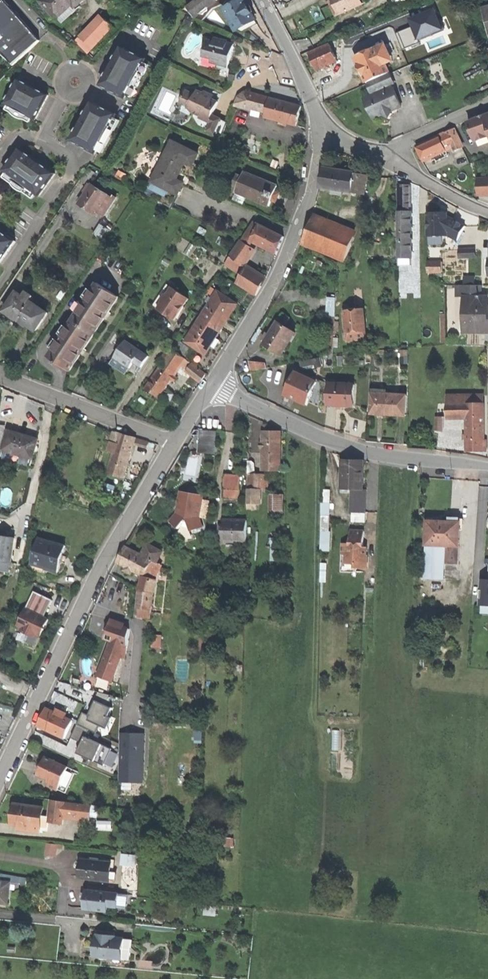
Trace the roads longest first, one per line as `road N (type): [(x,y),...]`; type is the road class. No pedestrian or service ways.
road 1 (residential): [(176,445),(104,561),(0,779)]
road 2 (residential): [(212,386),(346,446),(487,466)]
road 3 (residential): [(318,133),(299,228),(212,386)]
road 4 (residential): [(0,376),(176,445)]
road 5 (residential): [(42,141),(69,156),(73,168),(0,284)]
road 6 (residential): [(262,0),(308,93),(318,133)]

